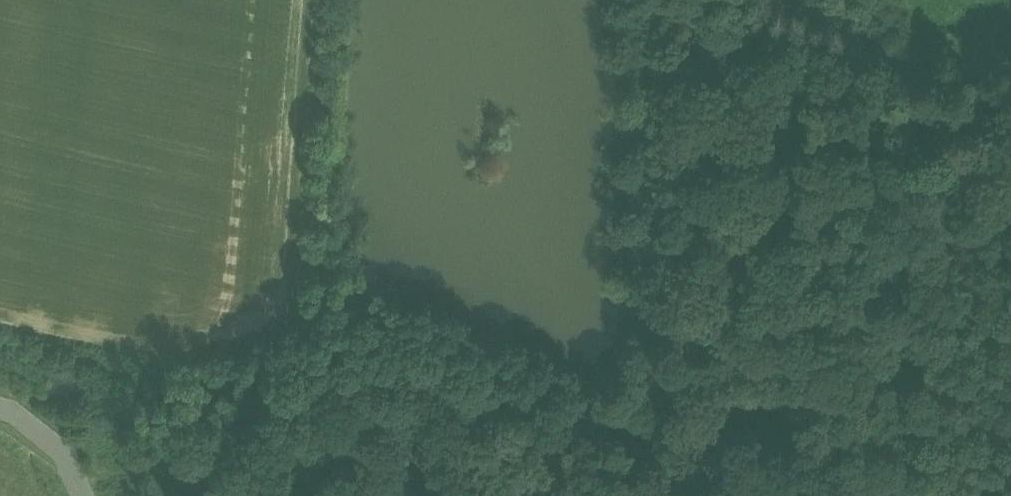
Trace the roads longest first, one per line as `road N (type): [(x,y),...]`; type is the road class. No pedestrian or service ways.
road 1 (track): [(680,495),(745,398),(821,356),(1010,396)]
road 2 (track): [(321,464),(439,475),(518,495)]
road 3 (residential): [(87,495),(64,453),(0,412)]

